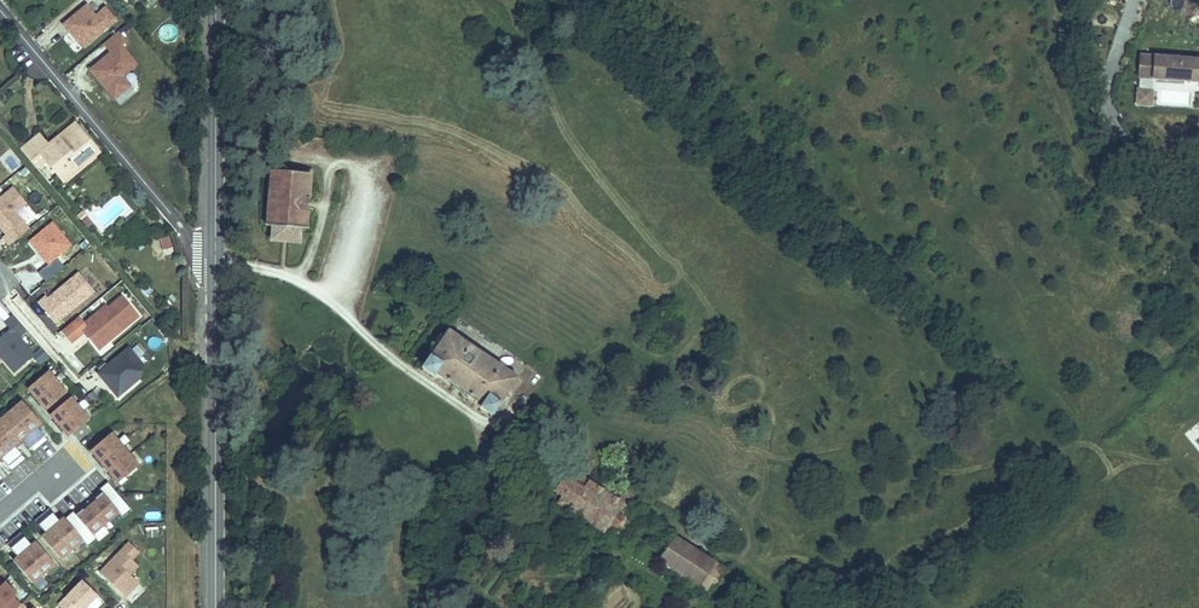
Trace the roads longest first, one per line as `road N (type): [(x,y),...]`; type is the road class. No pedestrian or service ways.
road 1 (secondary): [(215,250),(216,607)]
road 2 (residential): [(215,250),(200,248),(0,8)]
road 3 (secondary): [(215,0),(215,250)]

